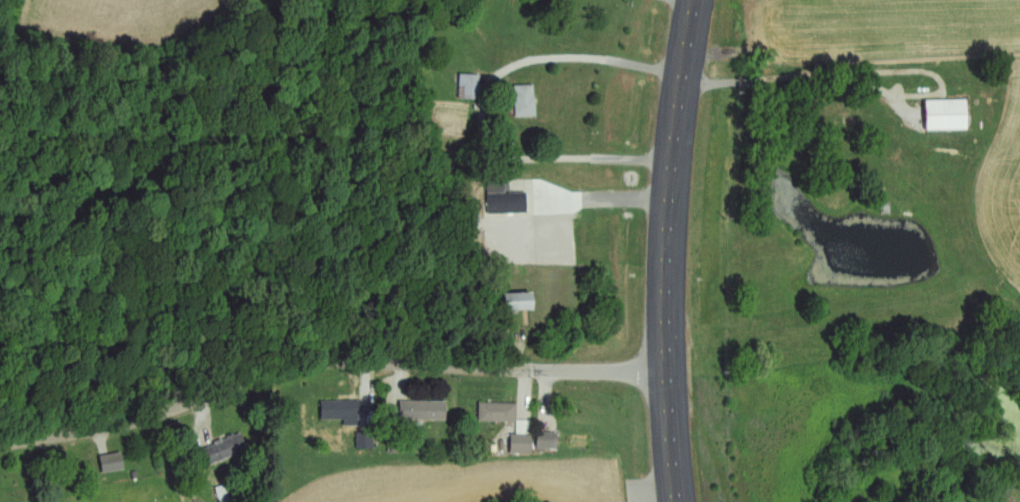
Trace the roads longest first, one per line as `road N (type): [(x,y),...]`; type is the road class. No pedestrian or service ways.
road 1 (tertiary): [(0,445),(105,427),(322,362),(668,365)]
road 2 (primary): [(678,501),(667,292),(696,0)]

